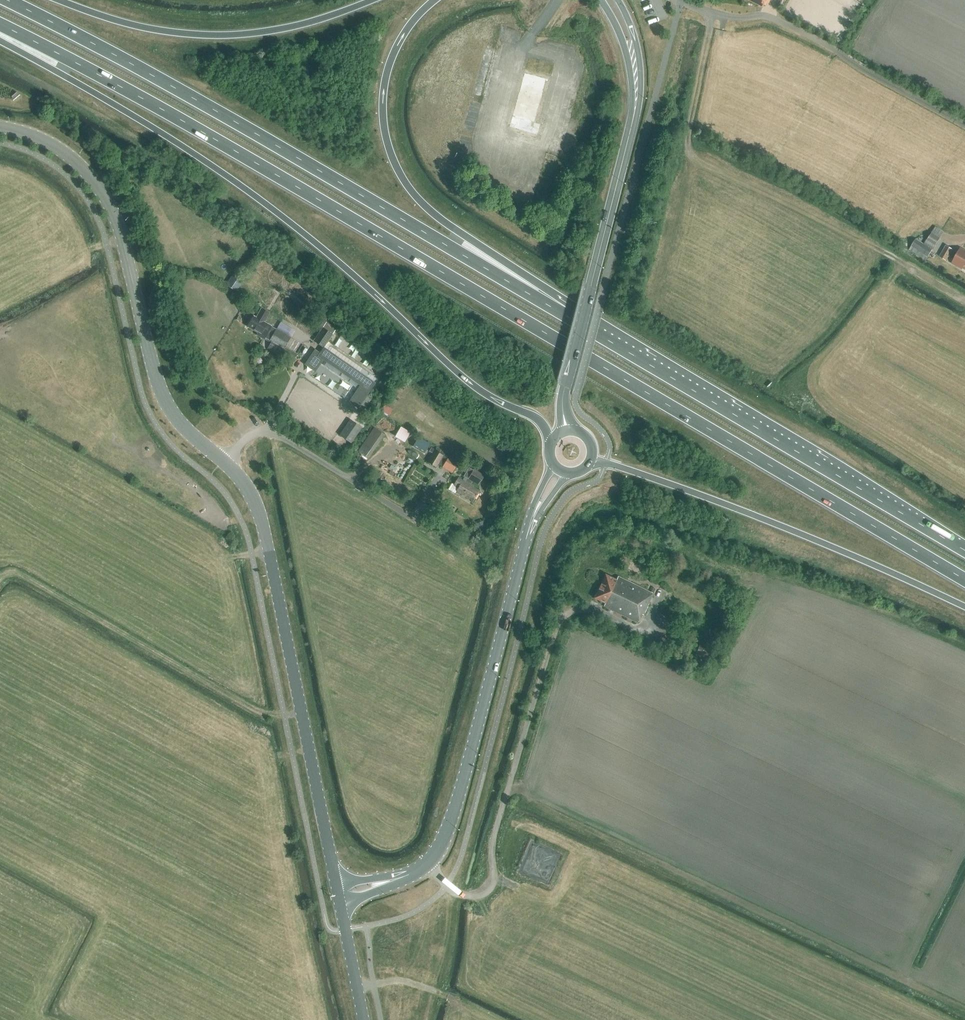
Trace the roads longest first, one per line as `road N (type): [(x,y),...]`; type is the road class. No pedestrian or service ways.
road 1 (trunk): [(0,24),(287,181),(964,580)]
road 2 (trunk): [(0,41),(233,181),(347,269),(467,382),(538,420),(551,442)]
road 3 (trunk): [(564,315),(7,0)]
road 4 (trunk): [(964,551),(564,315)]
road 5 (secondary): [(336,885),(265,533),(245,484),(223,460)]
road 6 (secondary): [(223,460),(183,426),(158,386),(102,192),(59,148),(0,127)]
road 7 (trunk): [(564,315),(536,283),(424,205),(393,159),(383,120),(385,78),(407,29),(435,0)]
road 8 (trunk): [(589,461),(764,520),(964,607)]
road 9 (secondary): [(408,875),(440,846),(456,803),(526,542)]
road 10 (trunk): [(372,0),(282,29),(226,35),(166,32),(61,0)]
road 11 (trunk): [(566,430),(564,387),(630,132)]
road 12 (unclassified): [(223,460),(265,430),(415,515)]
road 13 (trunk): [(600,0),(629,66),(630,132)]
road 14 (trunk): [(630,132),(640,67),(618,0)]

